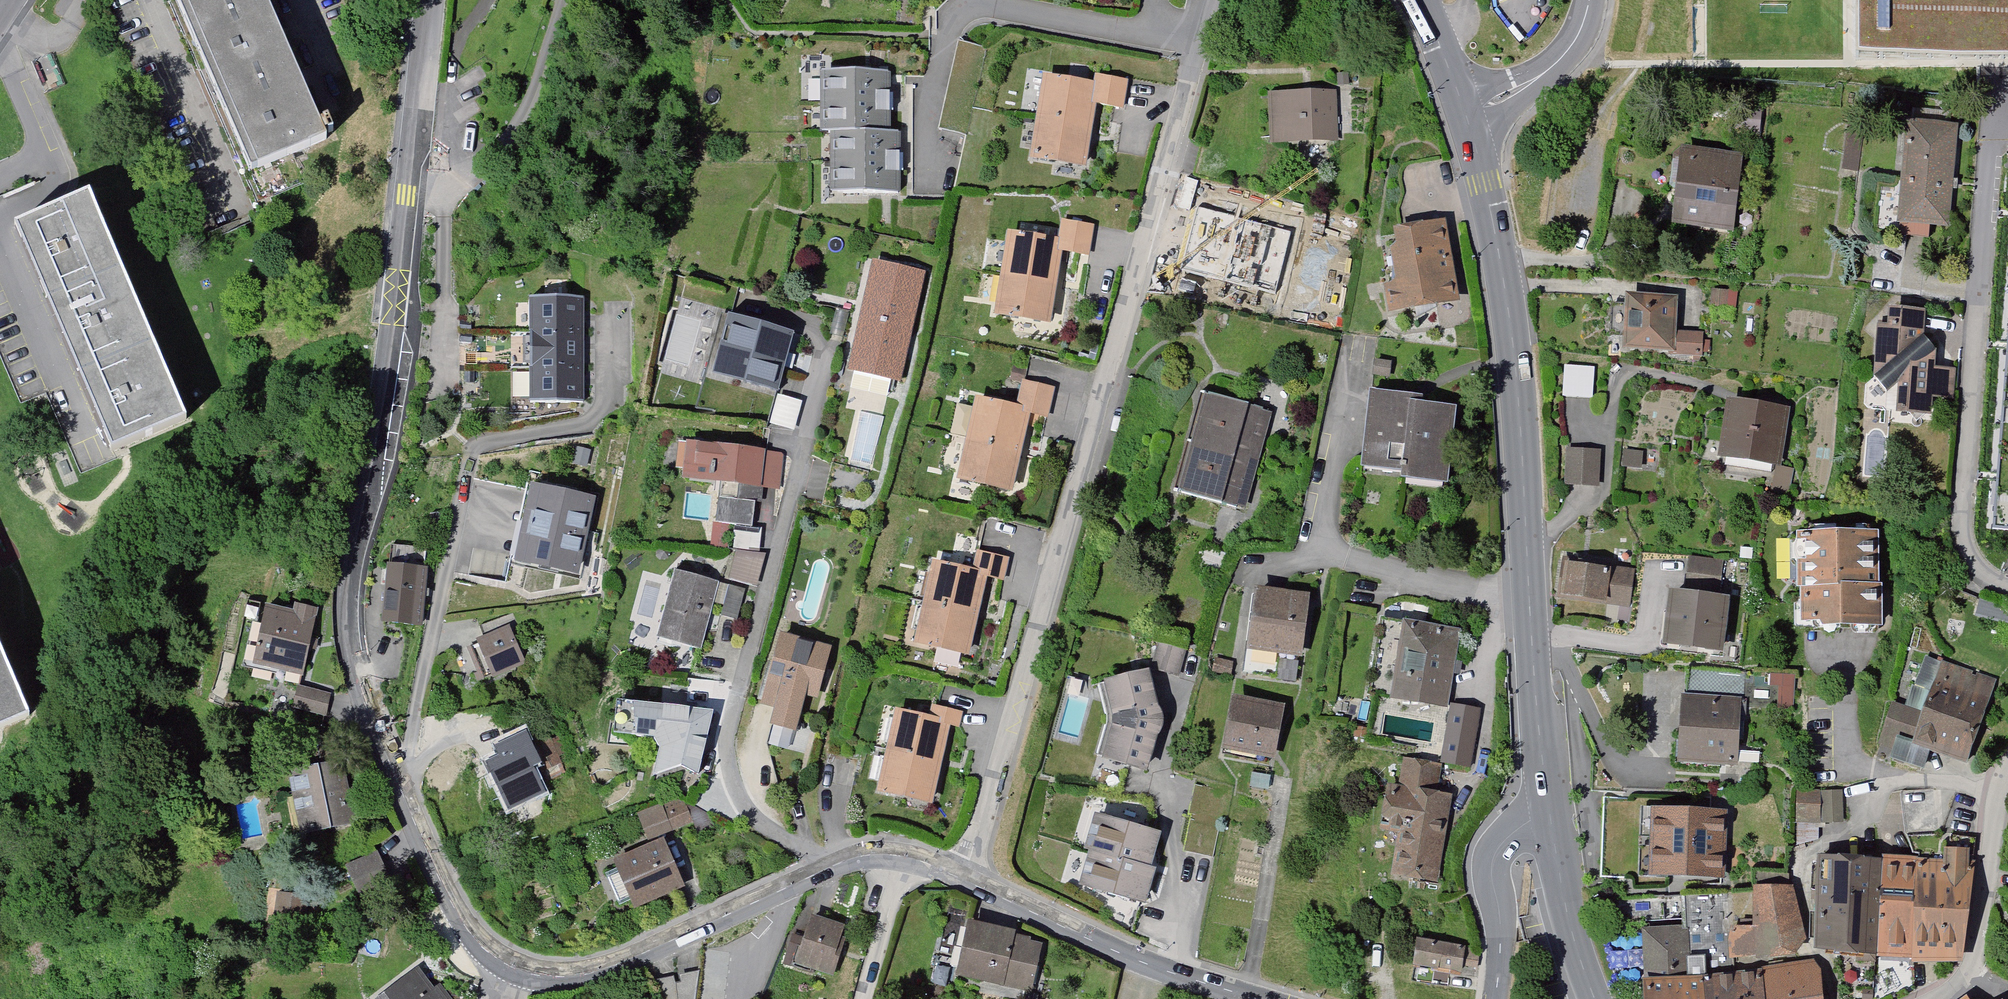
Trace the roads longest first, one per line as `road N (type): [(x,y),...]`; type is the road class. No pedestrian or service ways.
road 1 (residential): [(968,878),(1214,0)]
road 2 (residential): [(501,965),(453,908),(361,684),(349,620),(410,180)]
road 3 (tertiary): [(1466,118),(1505,275),(1519,377),(1554,831)]
road 4 (residential): [(826,870),(760,824),(735,794),(726,751),(825,371)]
road 5 (residential): [(1993,137),(1965,531),(1973,565),(2007,591)]
road 6 (residential): [(826,870),(582,975),(522,976),(501,965)]
road 7 (residential): [(1247,998),(1170,974),(968,878)]
road 8 (residential): [(410,180),(485,171),(530,110),(569,0)]
road 9 (residential): [(1968,983),(1998,779),(2007,767)]
road 10 (unclassified): [(1554,831),(1500,850),(1495,998)]
road 11 (unclassified): [(1593,0),(1591,23),(1570,57),(1524,93),(1466,118)]
road 12 (residential): [(410,180),(433,0)]
road 13 (tertiary): [(1554,831),(1596,998)]
road 14 (residential): [(865,998),(903,857)]
road 15 (tertiary): [(1425,0),(1466,118)]

